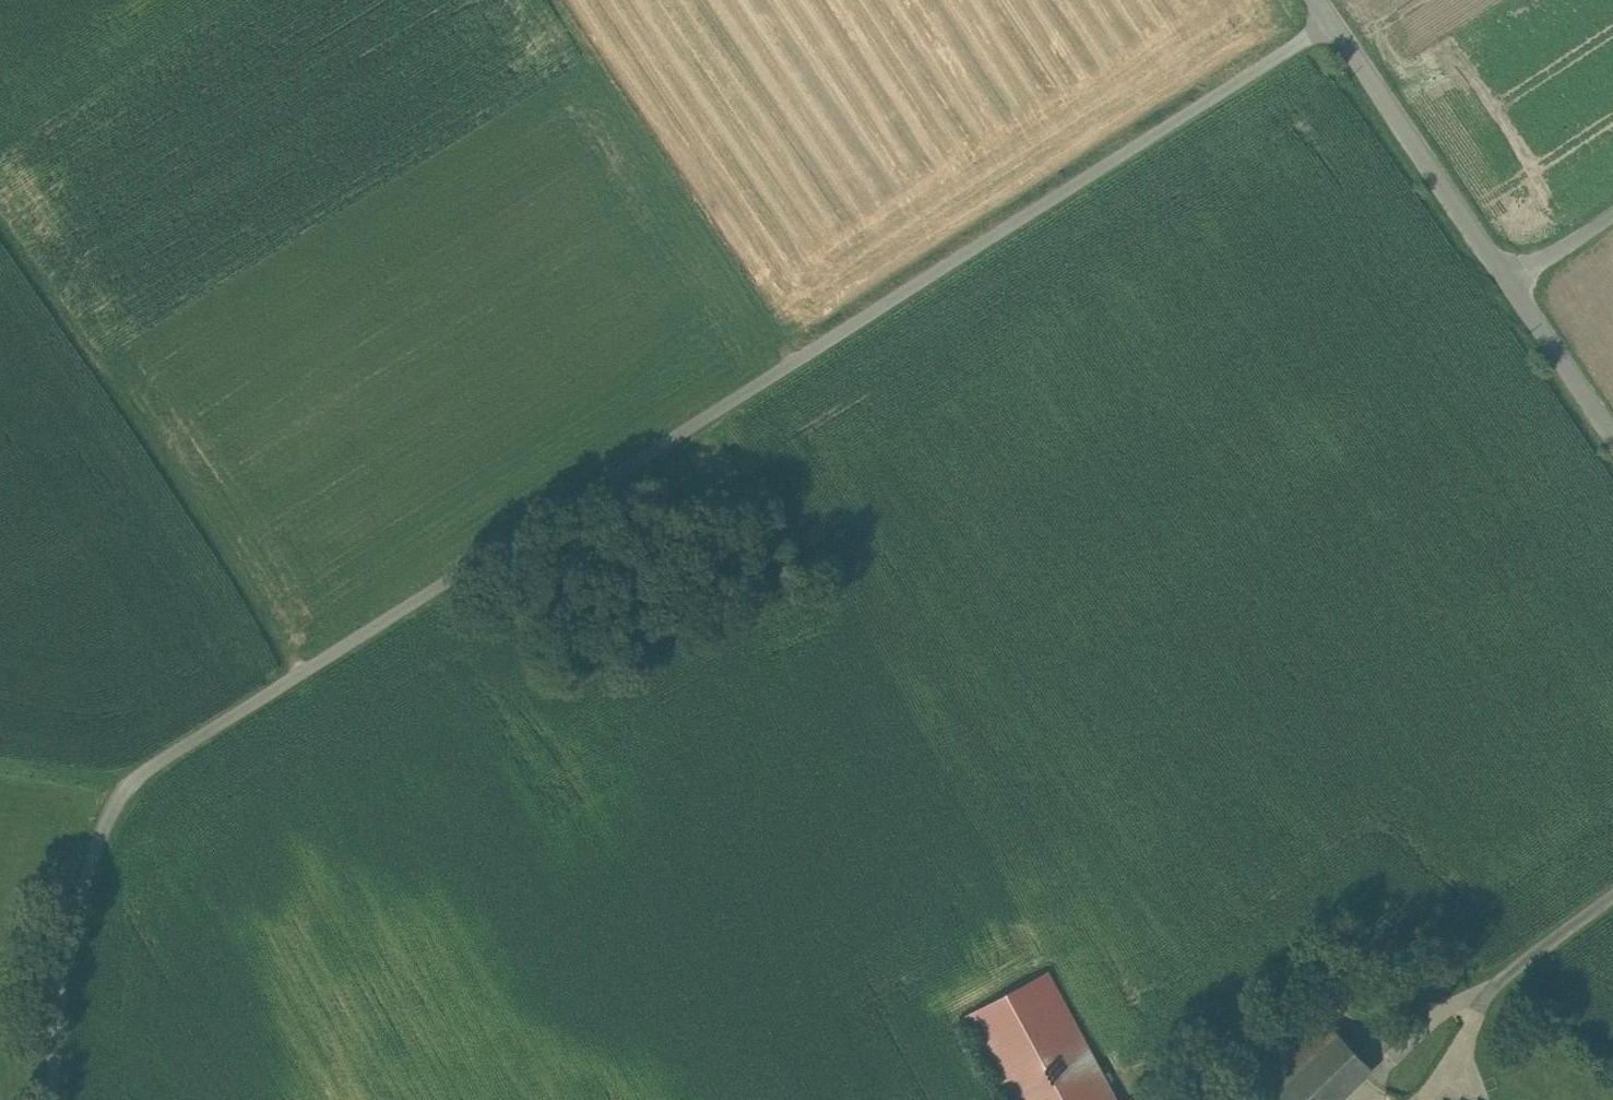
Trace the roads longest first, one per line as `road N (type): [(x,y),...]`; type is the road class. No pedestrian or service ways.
road 1 (unclassified): [(1330,23),(131,782),(71,922),(56,1008),(53,1099)]
road 2 (unclassified): [(1509,282),(1330,23)]
road 3 (unclassified): [(1612,436),(1509,282)]
road 4 (unclassified): [(1509,282),(1612,215)]

